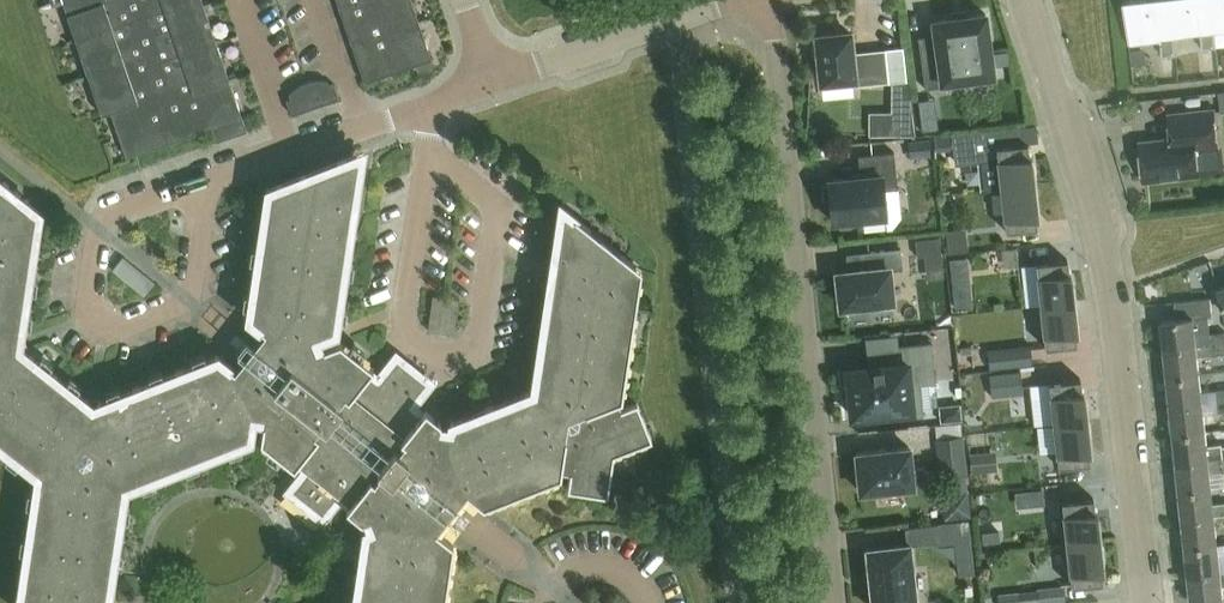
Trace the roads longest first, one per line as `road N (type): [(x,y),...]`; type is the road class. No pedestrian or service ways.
road 1 (residential): [(1146,602),(1099,235),(1022,0)]
road 2 (residential): [(831,602),(769,0)]
road 3 (residential): [(494,84),(733,0)]
road 4 (unclassified): [(291,154),(494,84)]

